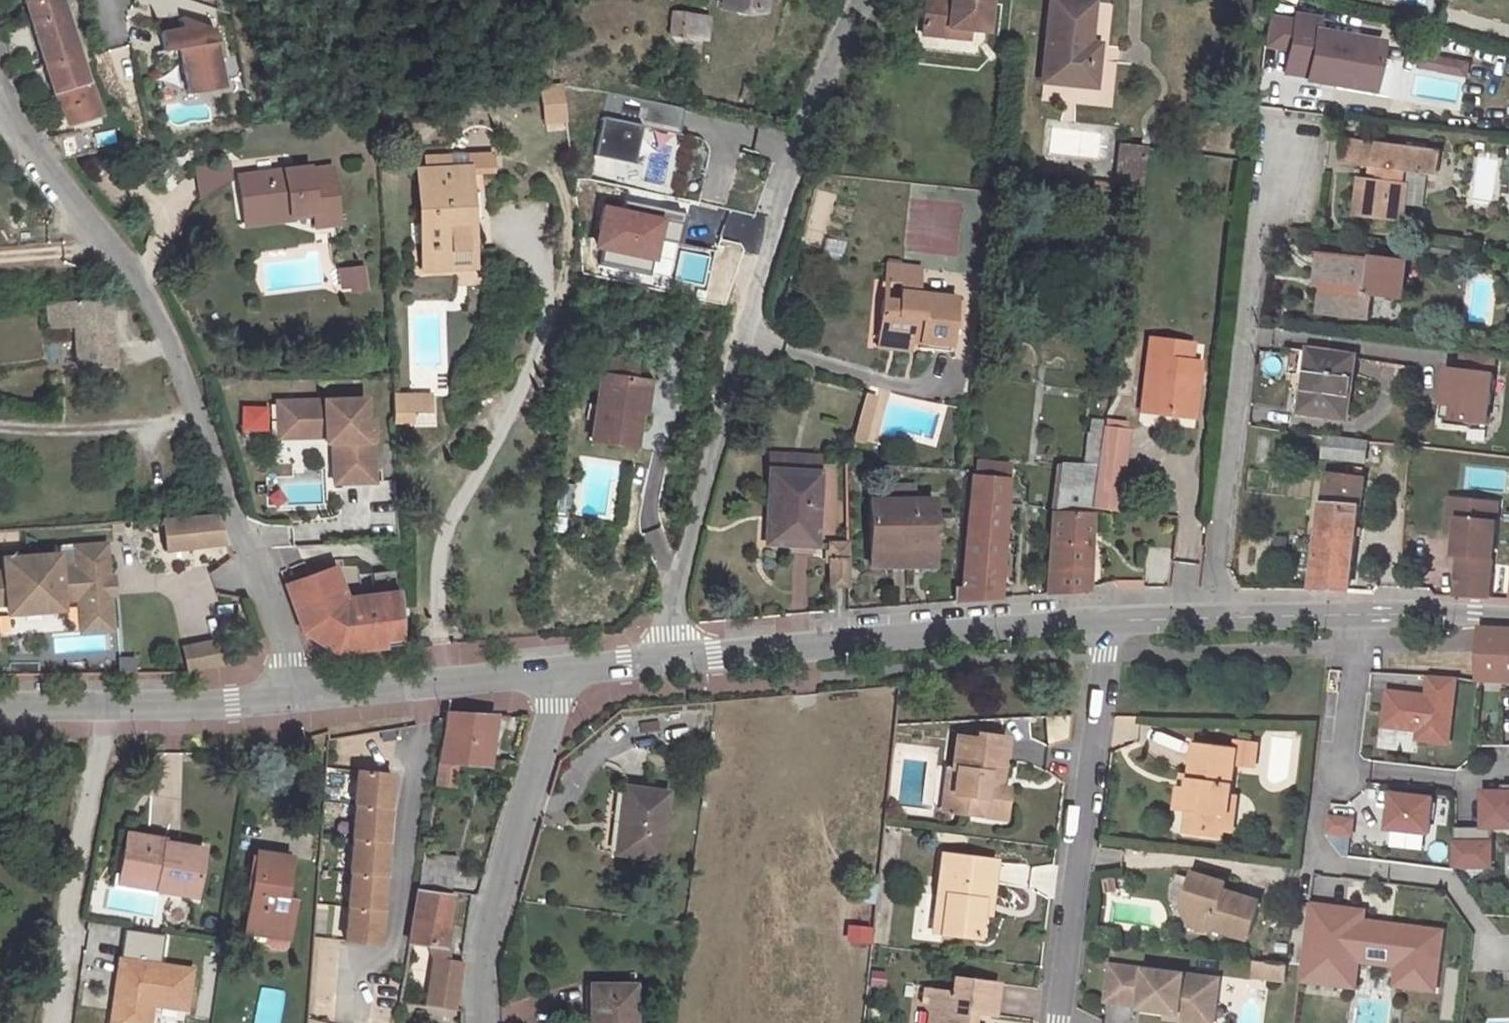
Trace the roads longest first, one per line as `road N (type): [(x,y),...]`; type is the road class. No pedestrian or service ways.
road 1 (residential): [(675,664),(672,631),(769,229),(866,0)]
road 2 (residential): [(295,701),(291,662),(176,344),(0,103)]
road 3 (residential): [(1270,122),(1213,619)]
road 4 (residential): [(1108,628),(675,664)]
road 5 (residential): [(1108,628),(1059,1022)]
road 6 (residential): [(552,674),(554,706),(481,956),(480,1022)]
road 7 (residential): [(295,701),(0,712)]
road 8 (residential): [(1508,615),(1213,619)]
road 9 (residential): [(552,674),(295,701)]
road 10 (residential): [(675,664),(552,674)]

